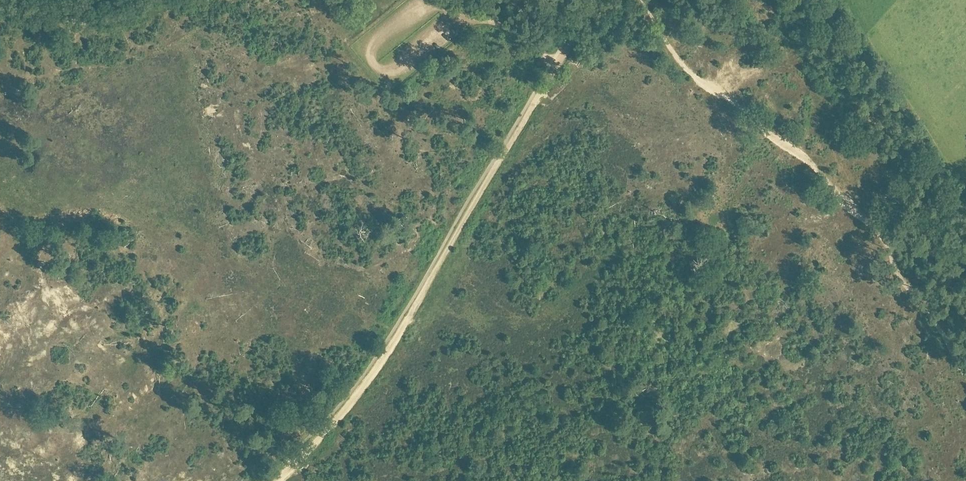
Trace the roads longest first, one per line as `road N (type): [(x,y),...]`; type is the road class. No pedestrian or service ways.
road 1 (track): [(556,70),(383,362),(279,480)]
road 2 (track): [(0,7),(91,22),(159,0)]

